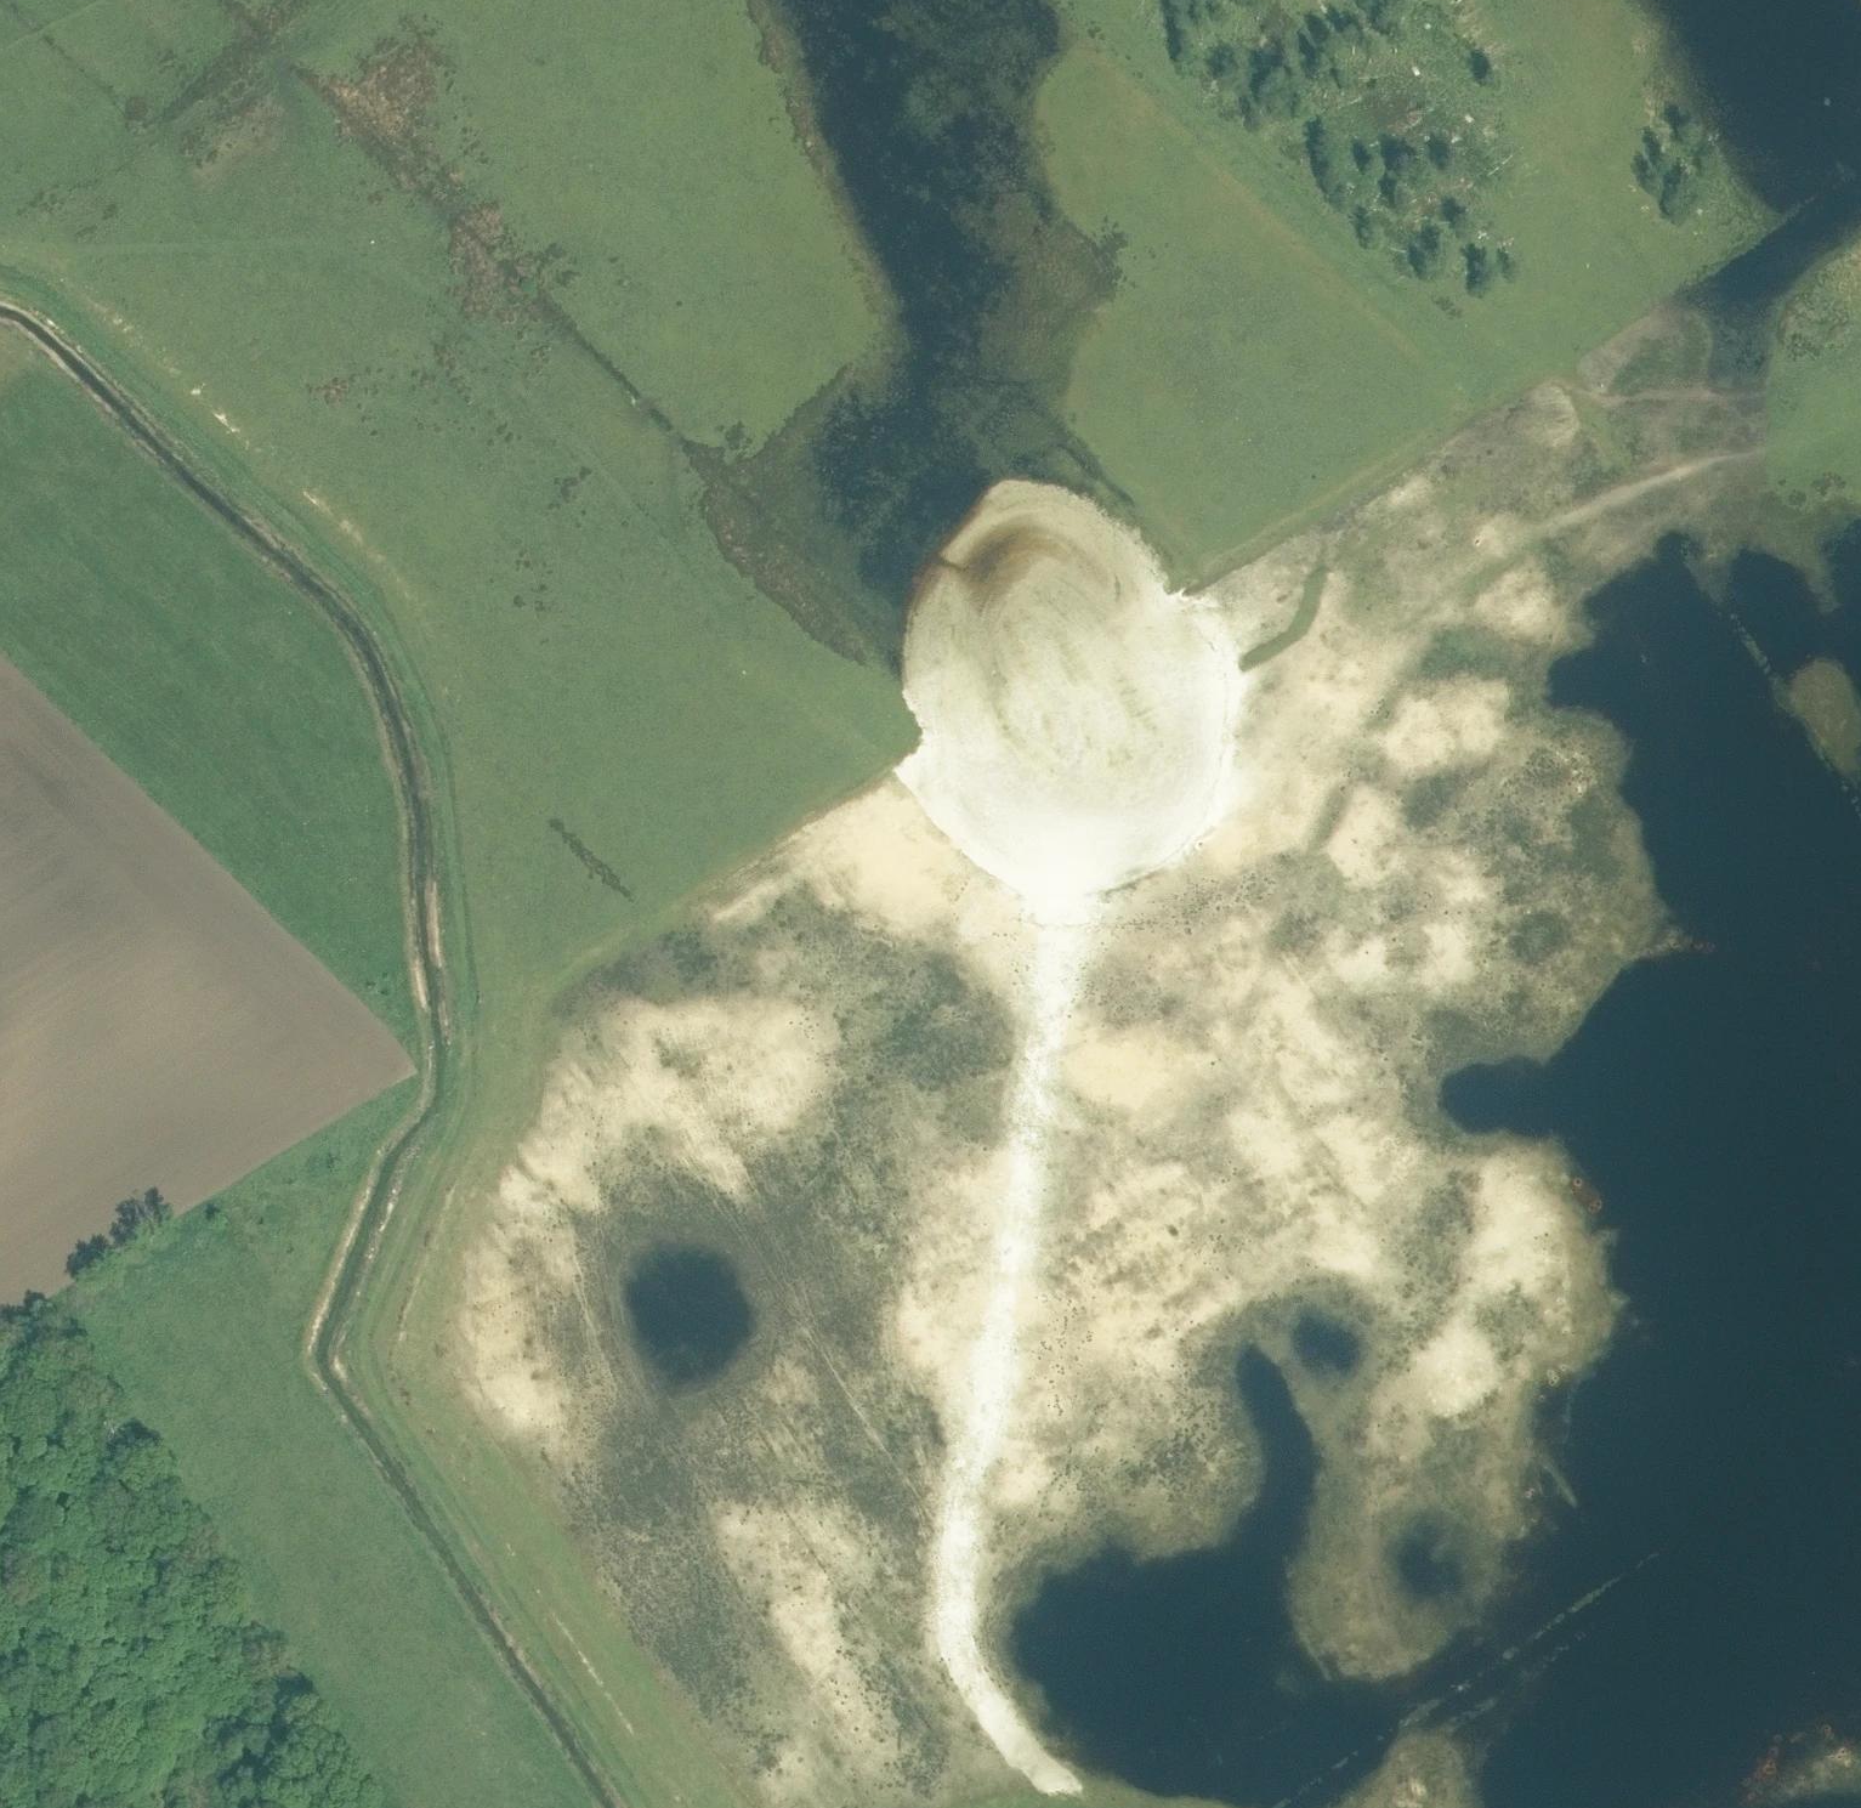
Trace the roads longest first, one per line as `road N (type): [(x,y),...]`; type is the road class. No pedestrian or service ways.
road 1 (track): [(640,1807),(360,1363),(365,1326),(469,1083),(445,791),(390,625),(40,294),(0,280)]

